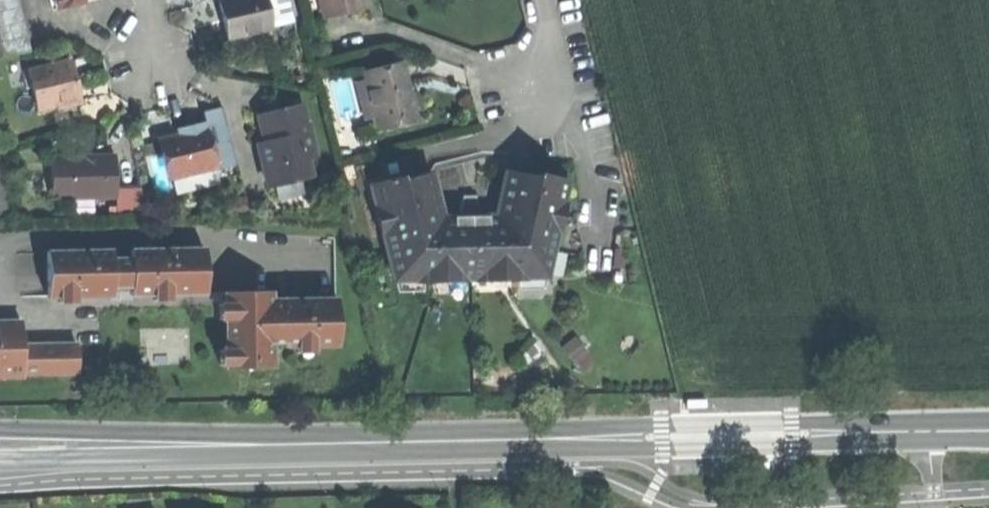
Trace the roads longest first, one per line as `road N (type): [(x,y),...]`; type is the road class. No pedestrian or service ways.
road 1 (secondary): [(815,436),(91,447)]

